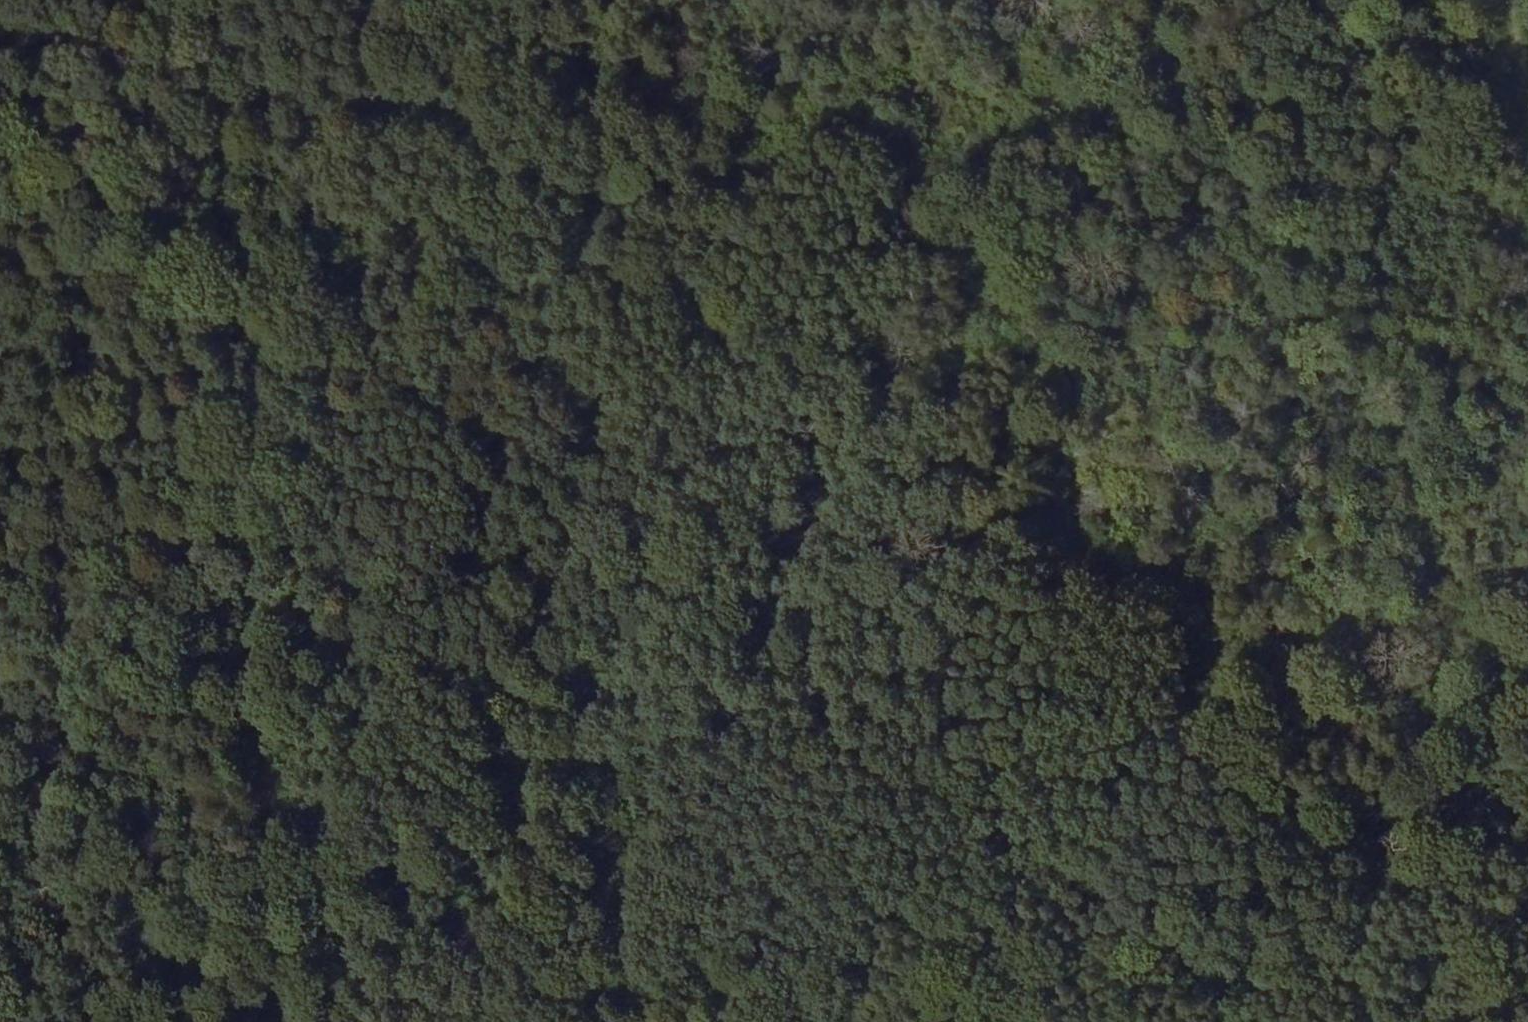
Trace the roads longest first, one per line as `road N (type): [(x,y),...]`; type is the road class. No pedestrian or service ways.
road 1 (track): [(218,0),(290,1021)]

